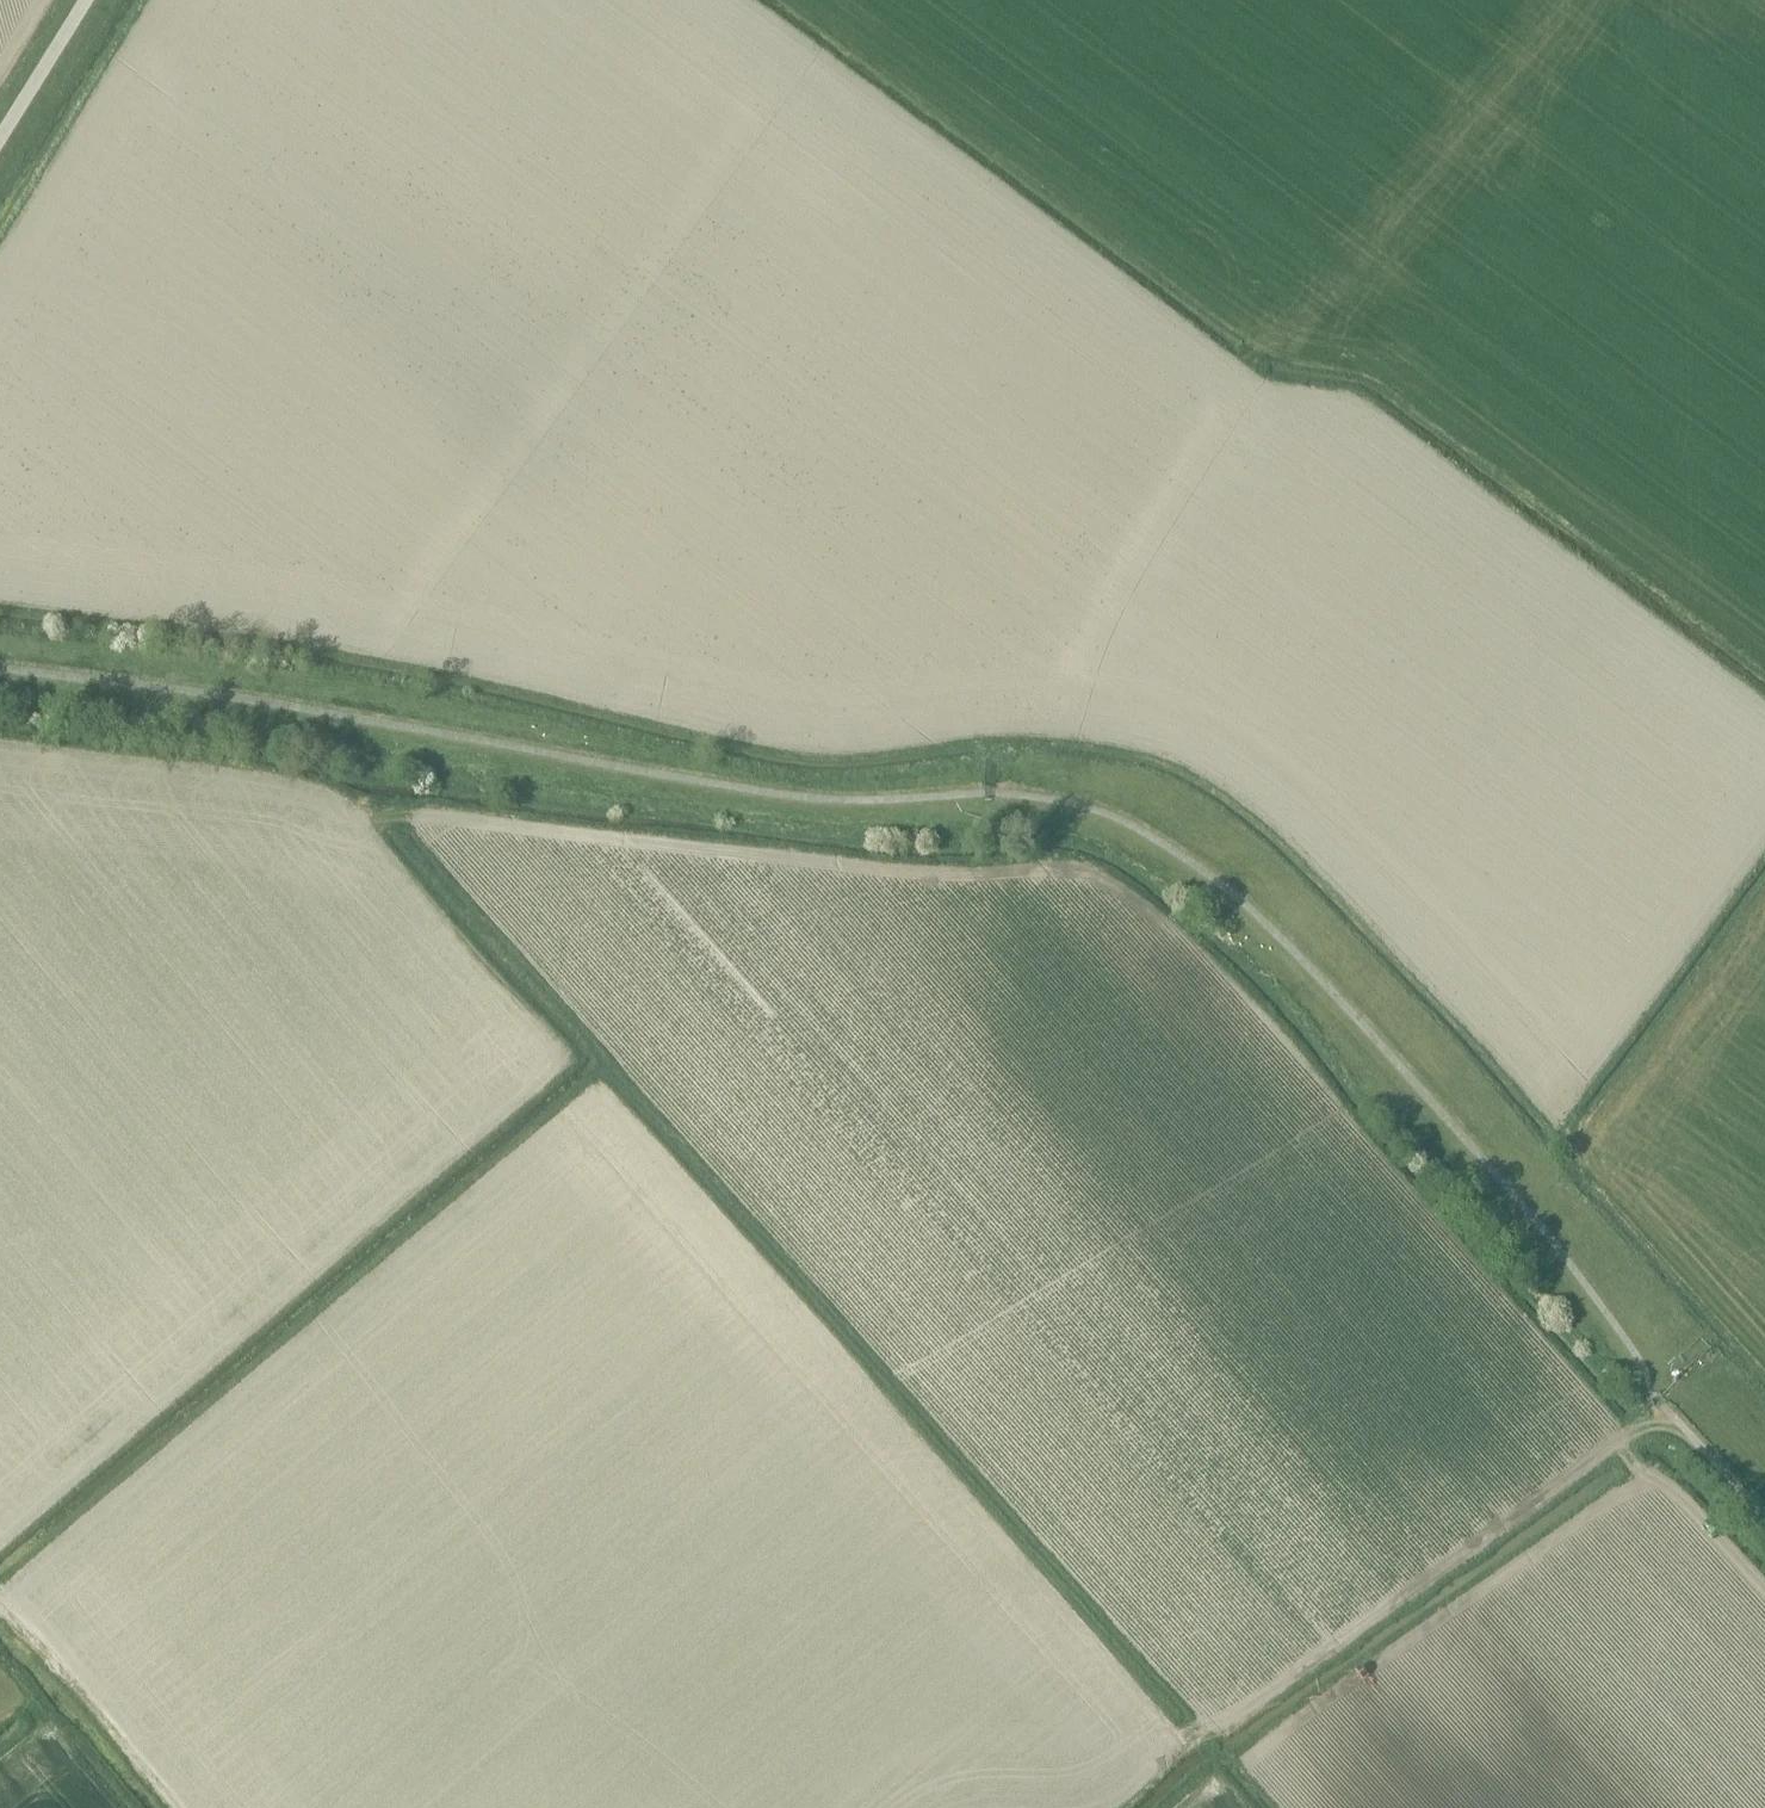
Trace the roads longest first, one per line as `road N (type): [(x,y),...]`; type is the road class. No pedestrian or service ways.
road 1 (unclassified): [(0,140),(87,0)]

